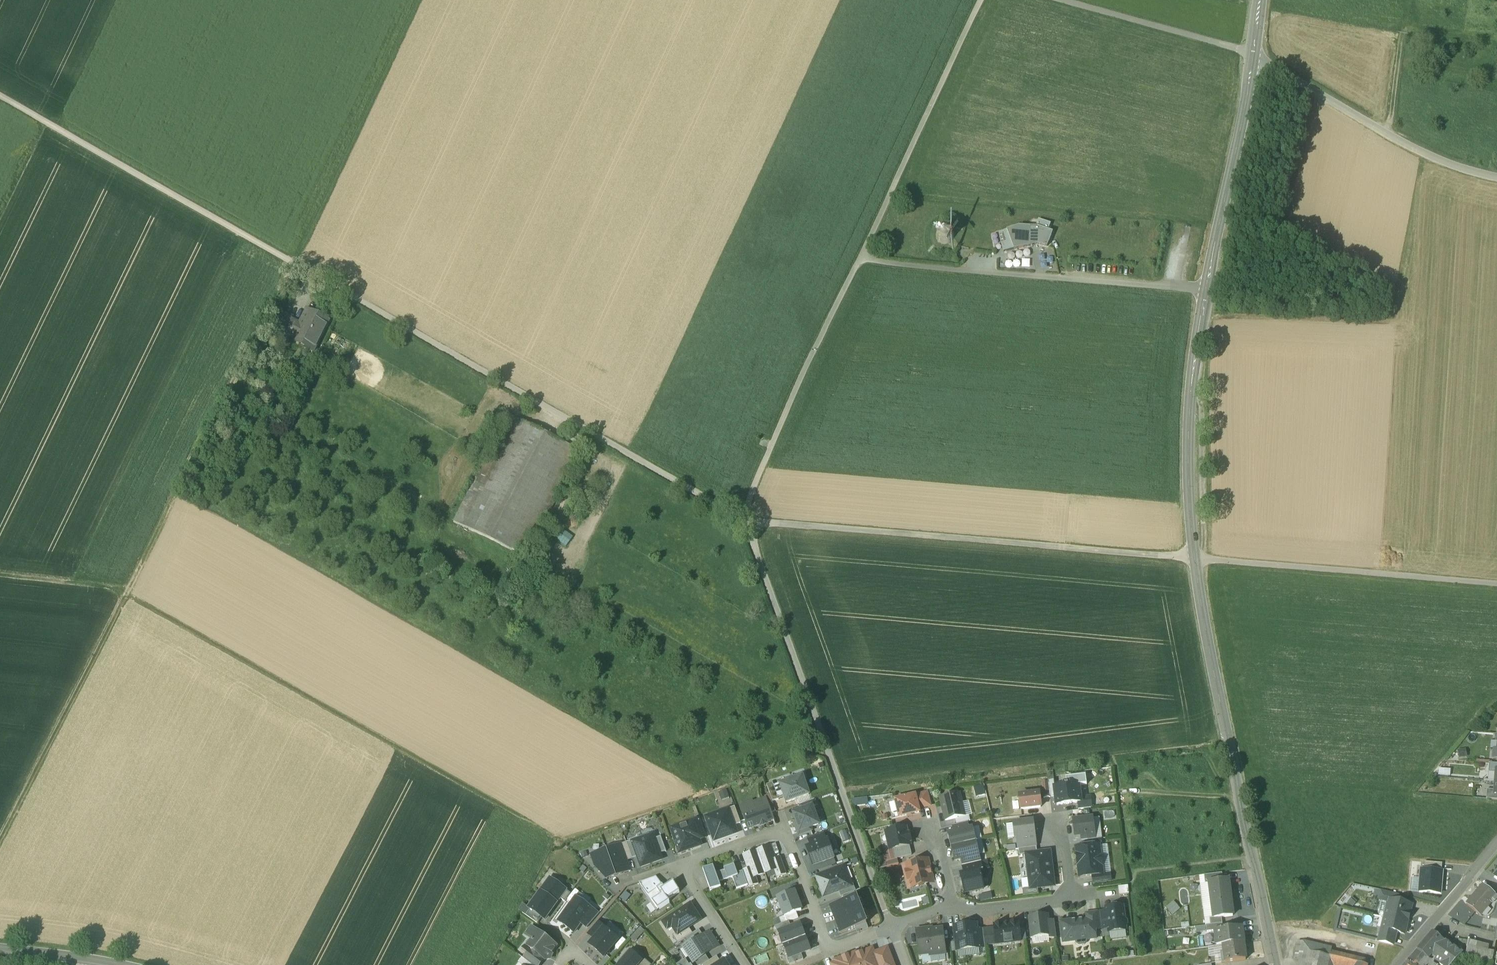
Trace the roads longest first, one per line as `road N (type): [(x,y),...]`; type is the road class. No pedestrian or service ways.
road 1 (tertiary): [(1276,964),(1207,634),(1189,481),(1199,324),(1253,58)]
road 2 (track): [(0,852),(294,262)]
road 3 (track): [(746,520),(294,262)]
road 4 (track): [(746,520),(1194,558)]
road 5 (track): [(879,898),(746,520)]
road 6 (track): [(294,262),(0,96)]
road 7 (track): [(1496,586),(1194,558)]
road 8 (track): [(860,261),(981,0)]
road 9 (track): [(746,520),(794,394),(860,261)]
road 10 (residential): [(1496,180),(1407,148),(1253,58)]
road 11 (track): [(1052,0),(1253,58)]
road 12 (residential): [(786,829),(828,952),(890,928)]
road 13 (residential): [(1496,845),(1398,964)]
road 14 (track): [(0,574),(126,595)]
road 15 (residential): [(952,905),(1000,907),(1072,894)]

